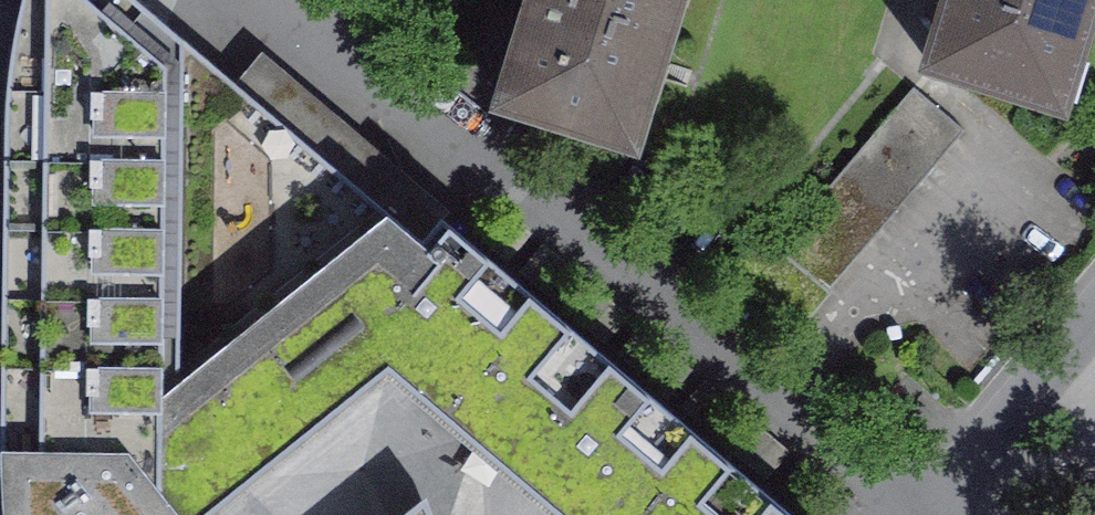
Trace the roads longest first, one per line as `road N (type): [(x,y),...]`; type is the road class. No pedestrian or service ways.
road 1 (residential): [(939,514),(956,479),(1094,315)]

